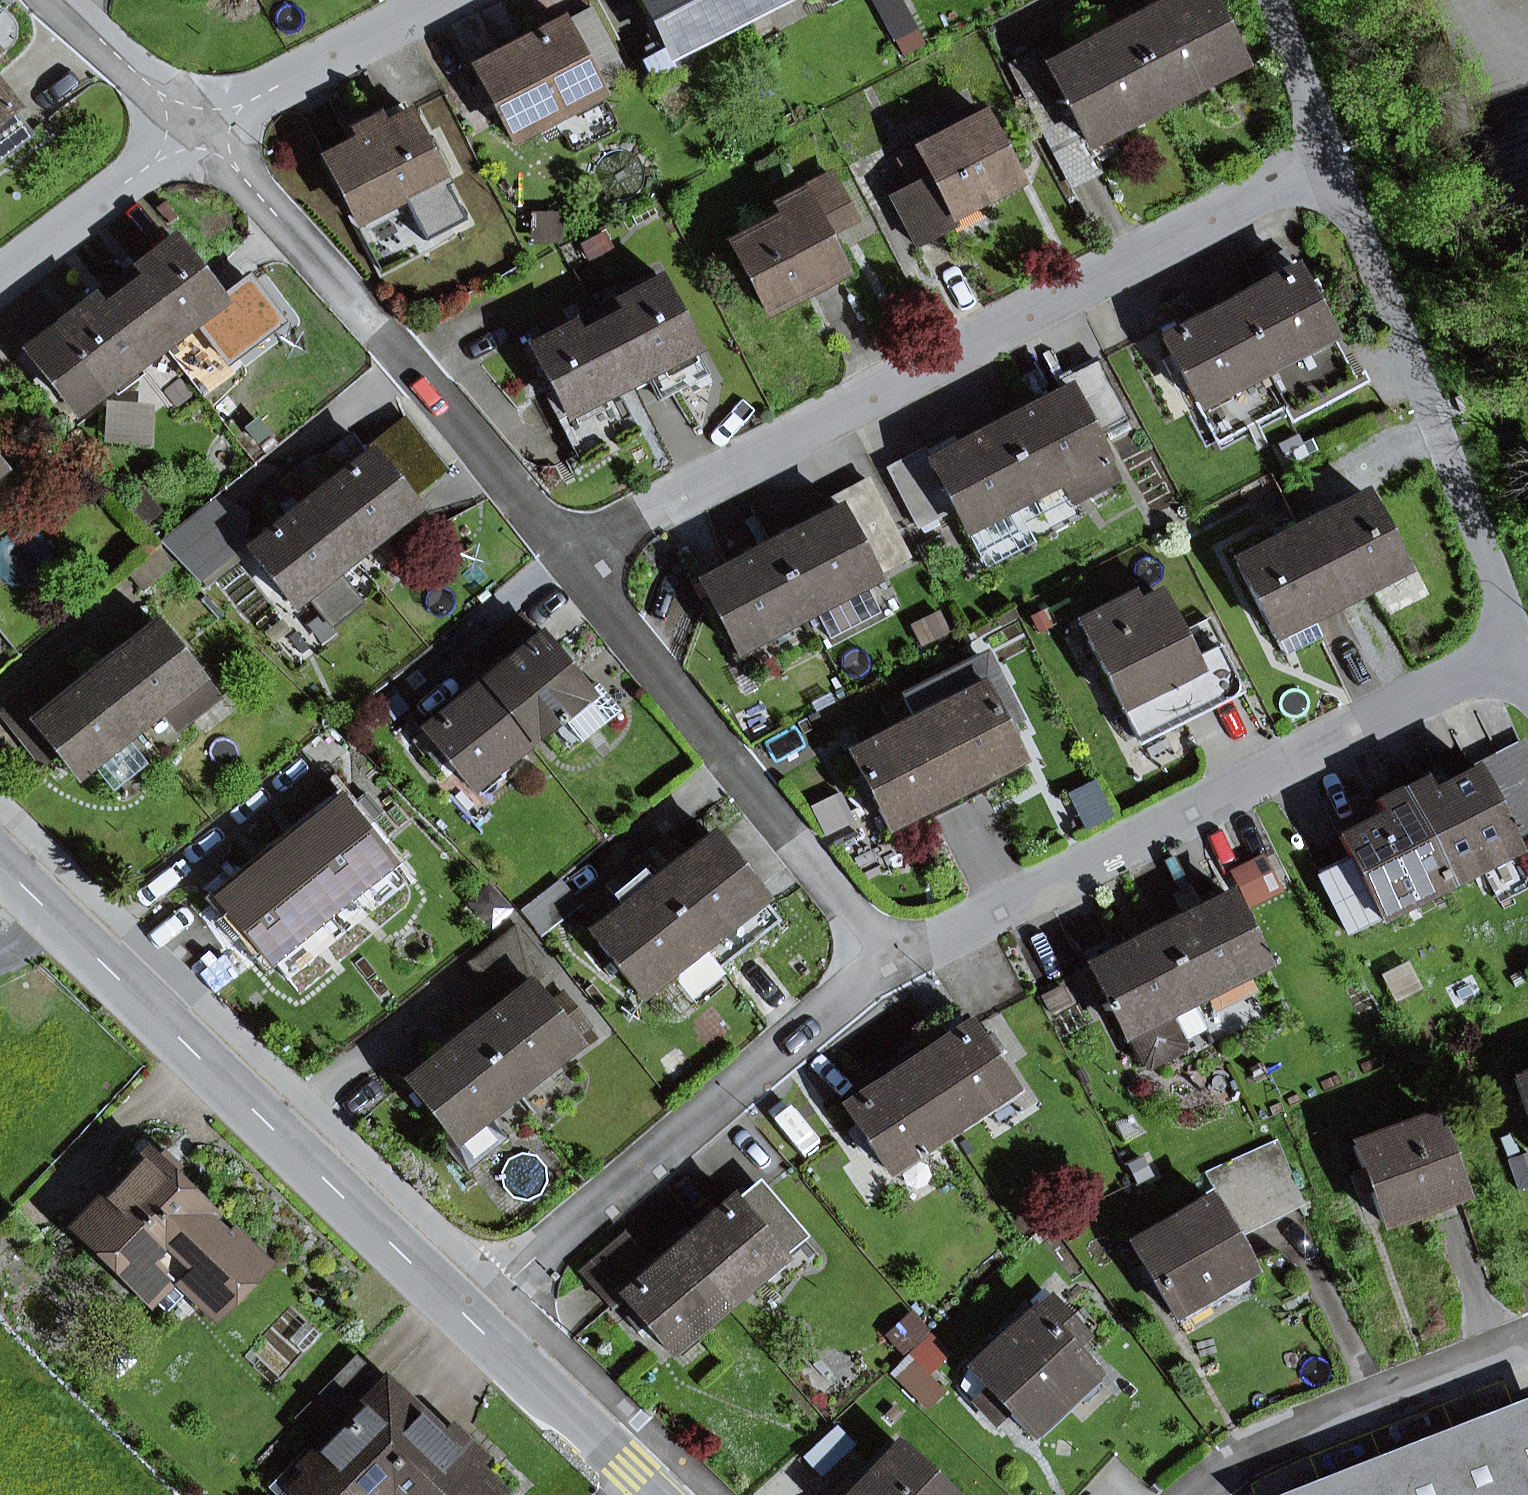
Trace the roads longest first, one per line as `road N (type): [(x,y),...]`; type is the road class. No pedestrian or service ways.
road 1 (residential): [(1333,156),(569,557)]
road 2 (residential): [(1526,651),(886,961)]
road 3 (tertiary): [(468,1319),(58,920)]
road 4 (residential): [(199,128),(569,557)]
road 5 (residential): [(886,961),(468,1319)]
road 6 (residential): [(1526,651),(1333,156)]
road 7 (residential): [(569,557),(886,961)]
road 8 (residential): [(1527,1343),(1263,1449),(1196,1494)]
road 9 (residential): [(445,0),(199,128)]
road 10 (tertiary): [(653,1494),(468,1319)]
road 11 (residential): [(199,128),(0,284)]
road 12 (residential): [(58,0),(199,128)]
road 13 (residential): [(1333,156),(1273,0)]

